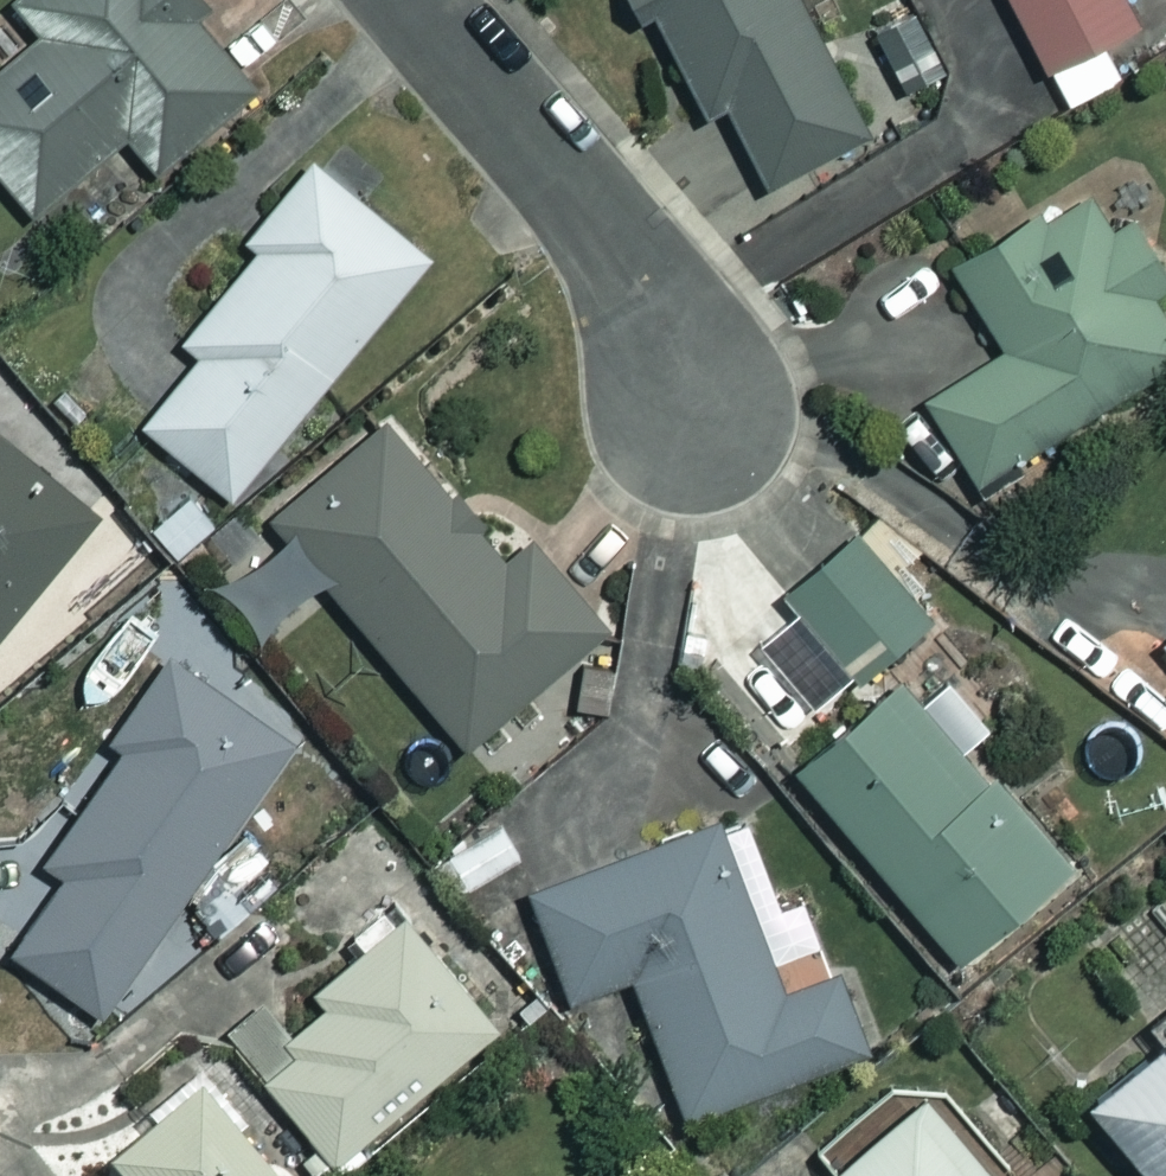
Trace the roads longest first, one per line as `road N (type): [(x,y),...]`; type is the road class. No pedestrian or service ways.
road 1 (residential): [(403,0),(640,290),(688,405)]

